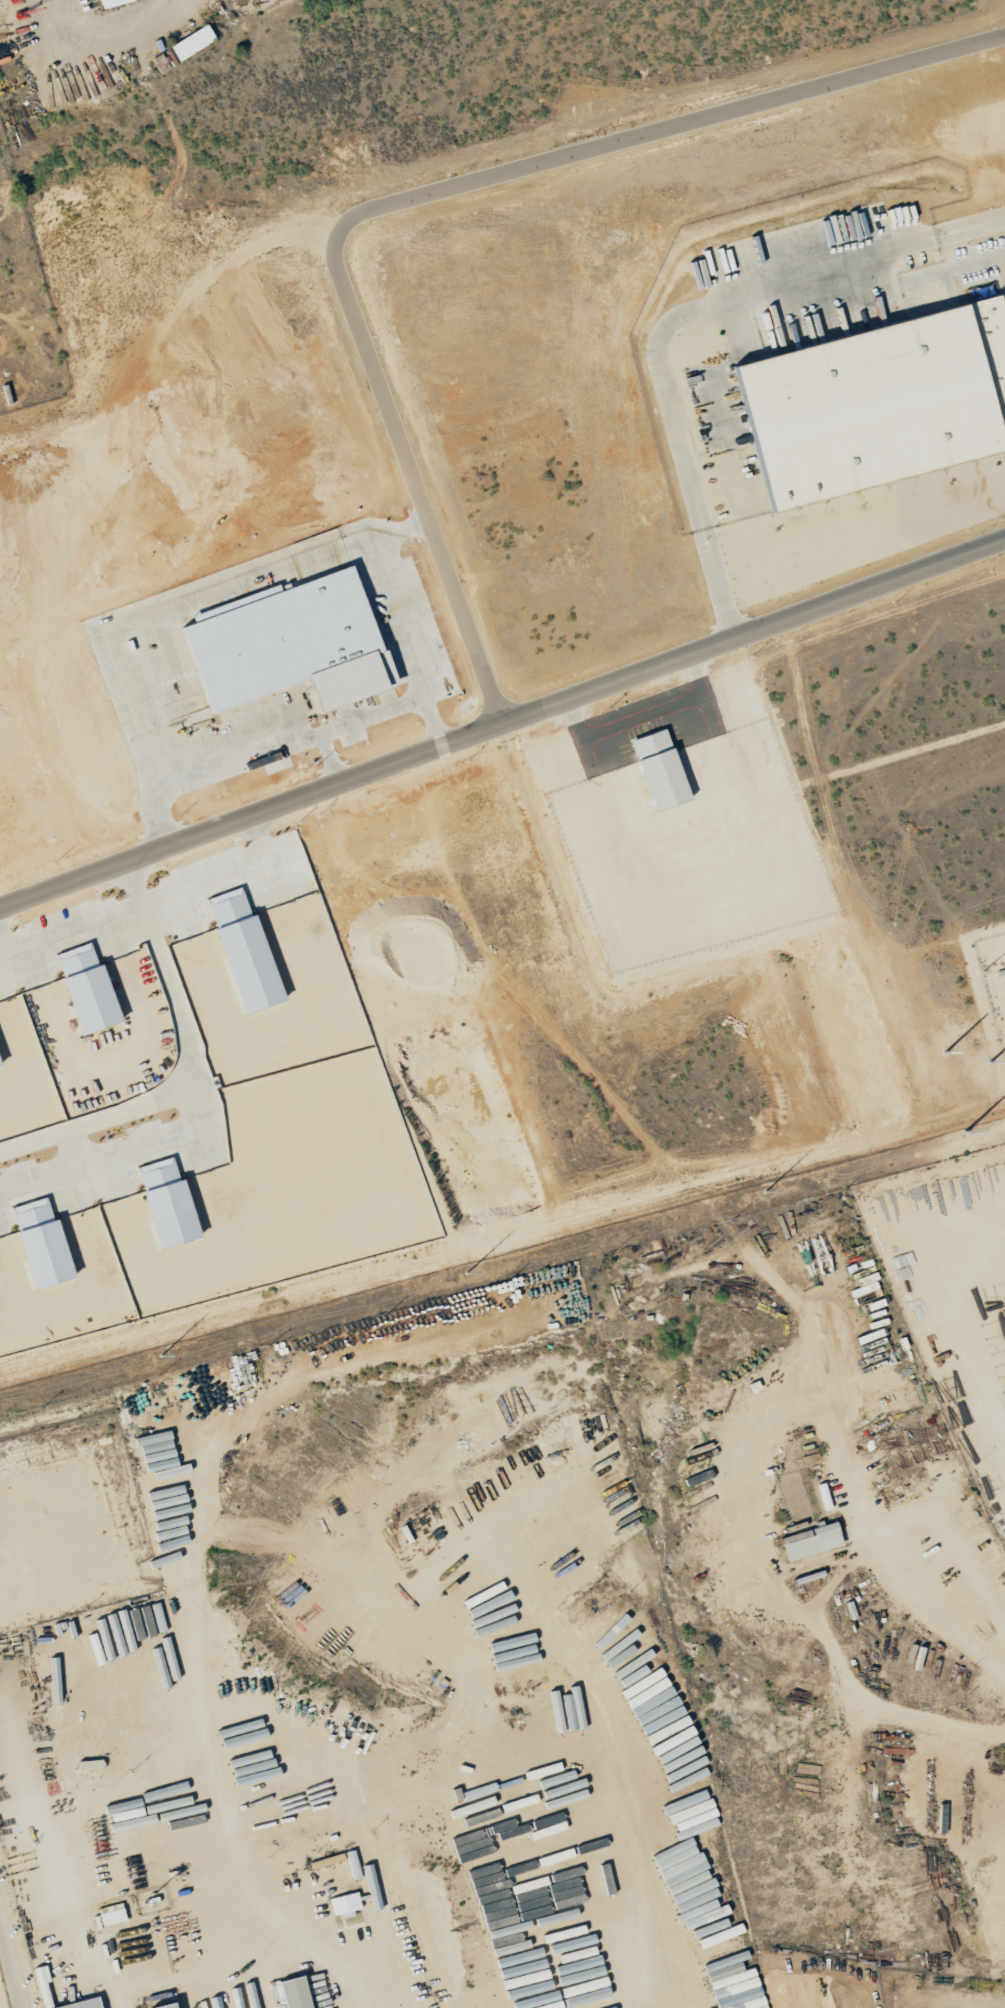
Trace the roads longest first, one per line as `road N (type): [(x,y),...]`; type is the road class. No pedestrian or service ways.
road 1 (residential): [(1004,543),(0,927)]
road 2 (residential): [(0,1248),(176,1200),(230,1152),(238,1088),(172,861)]

